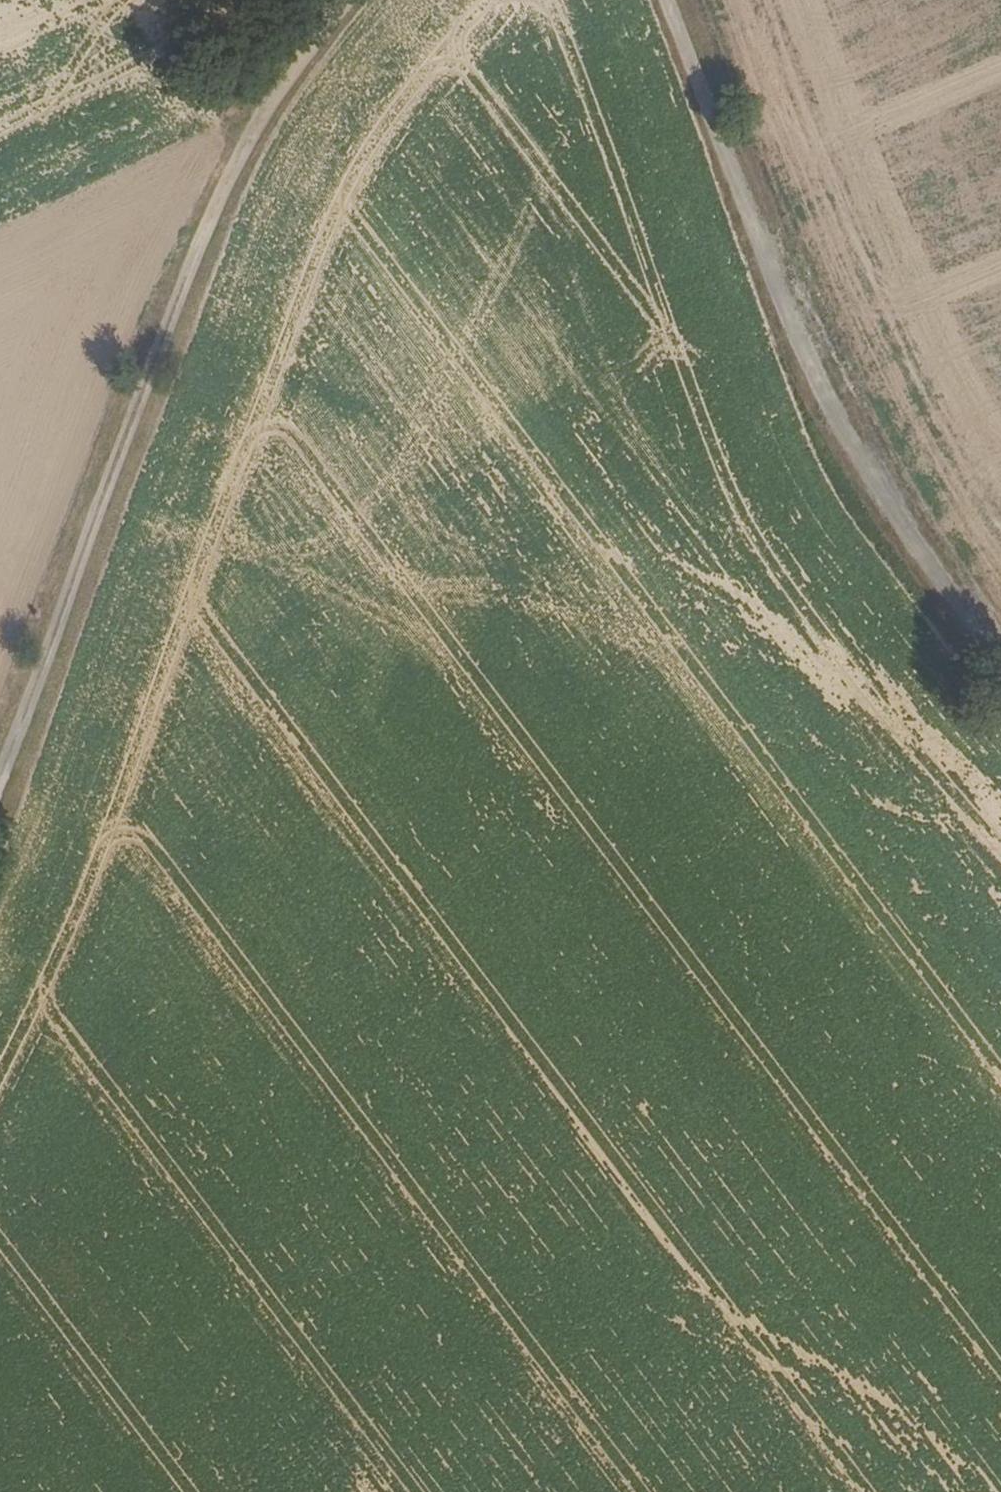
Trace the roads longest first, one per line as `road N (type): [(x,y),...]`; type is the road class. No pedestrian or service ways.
road 1 (track): [(0,776),(218,197),(255,120),(338,0)]
road 2 (track): [(665,0),(857,466),(1000,641)]

